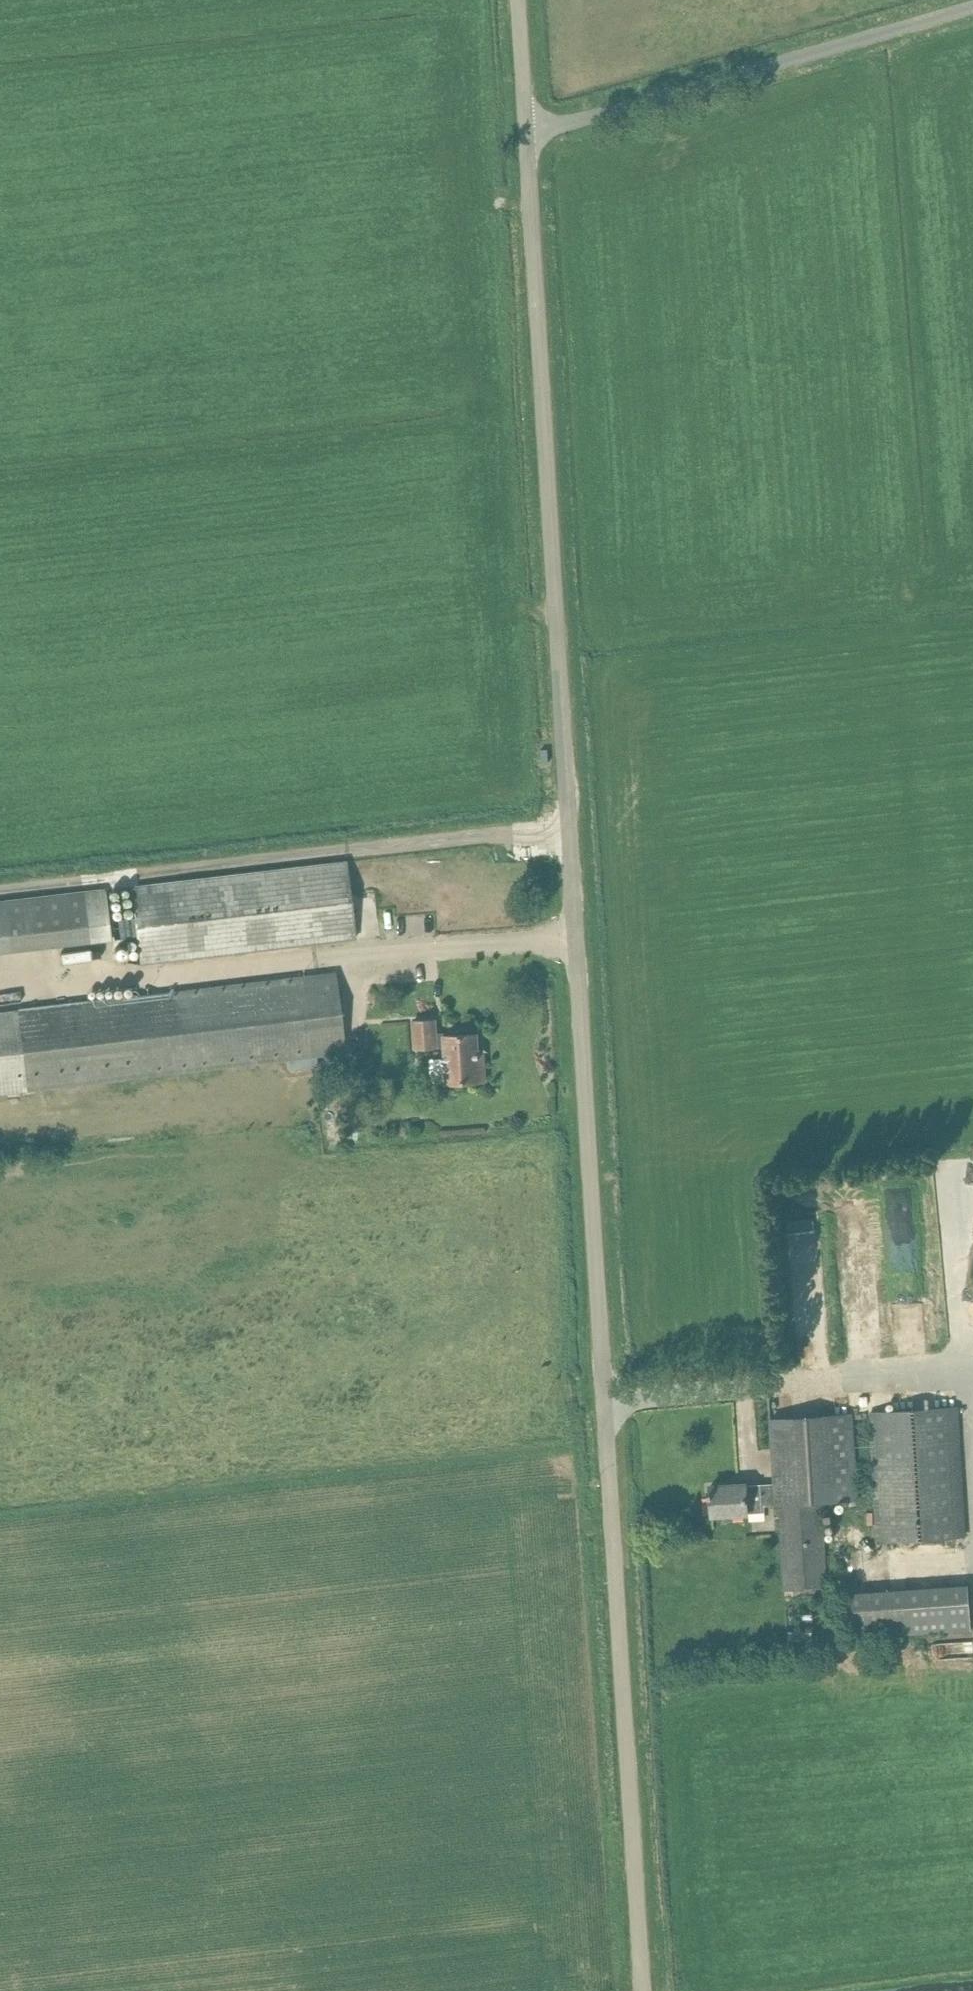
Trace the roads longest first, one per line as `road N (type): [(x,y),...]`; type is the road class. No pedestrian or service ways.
road 1 (unclassified): [(645,1990),(526,132)]
road 2 (unclassified): [(526,132),(972,6)]
road 3 (unclassified): [(526,132),(517,0)]

